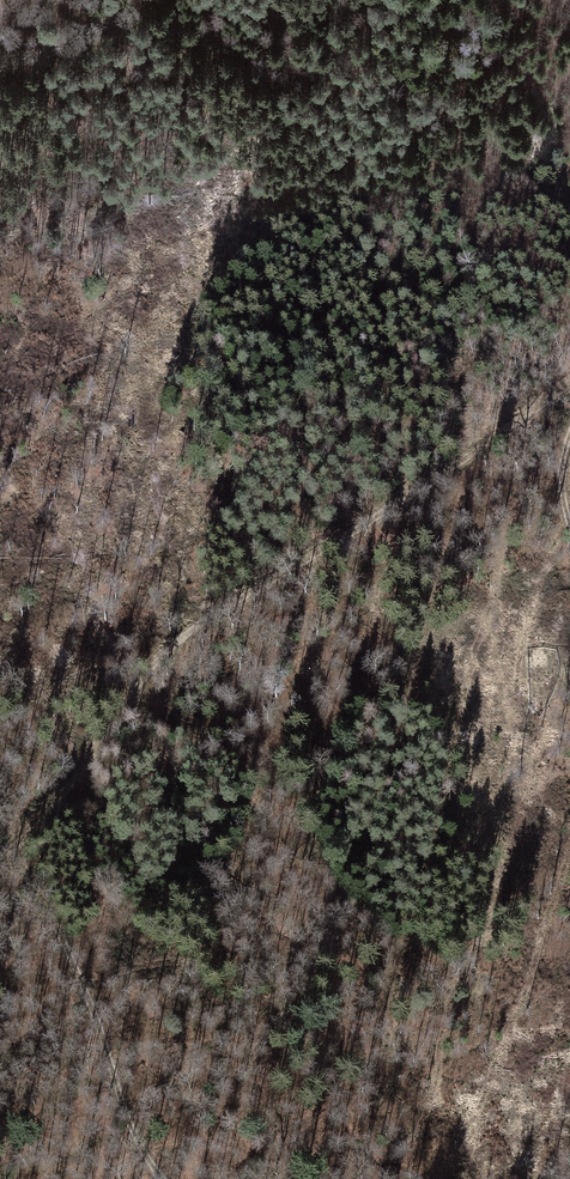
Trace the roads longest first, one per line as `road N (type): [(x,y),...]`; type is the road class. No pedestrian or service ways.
road 1 (track): [(0,855),(90,764),(165,653),(569,383)]
road 2 (track): [(164,1178),(135,1143),(94,1000),(18,845)]
road 3 (track): [(124,0),(53,52),(0,59)]

